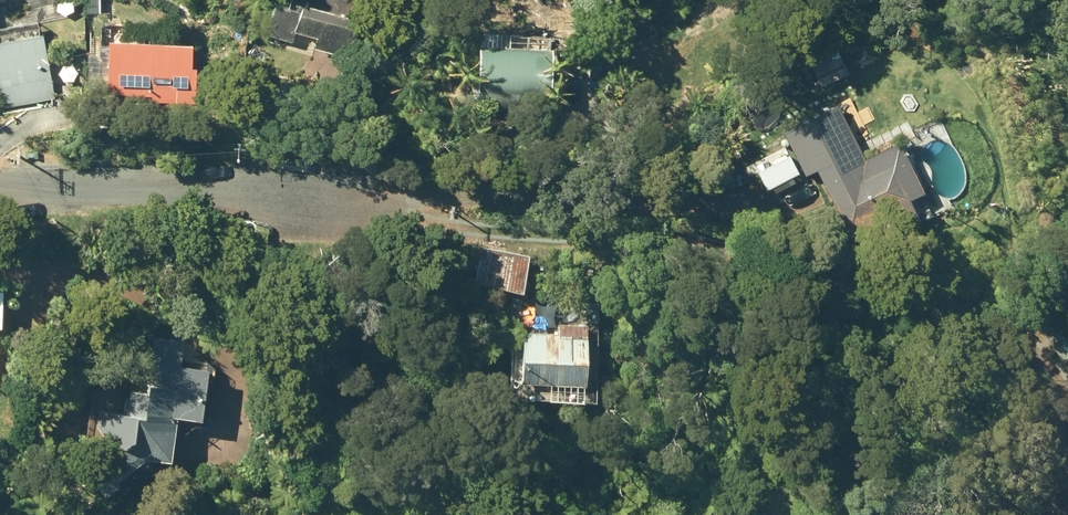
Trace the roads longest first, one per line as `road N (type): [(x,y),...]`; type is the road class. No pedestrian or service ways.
road 1 (residential): [(0,190),(336,203)]

